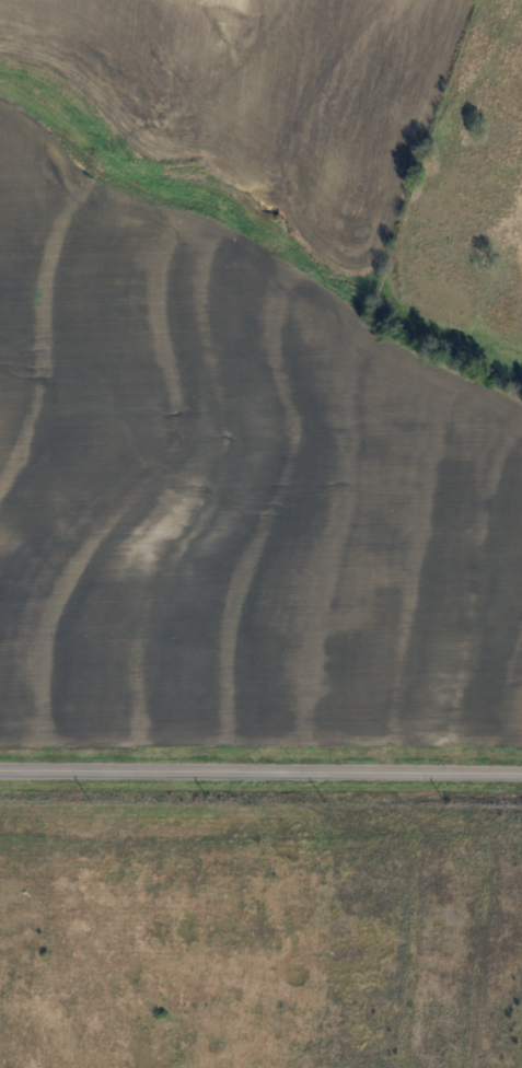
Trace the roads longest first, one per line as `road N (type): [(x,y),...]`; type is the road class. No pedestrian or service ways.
road 1 (residential): [(0,770),(521,774)]

